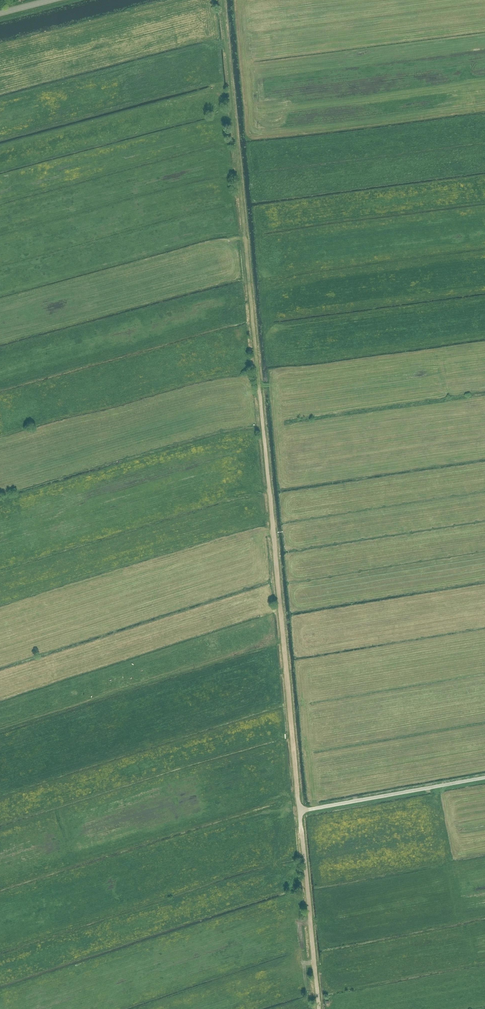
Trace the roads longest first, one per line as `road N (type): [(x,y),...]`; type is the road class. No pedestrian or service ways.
road 1 (track): [(258,390),(300,810)]
road 2 (track): [(316,1008),(300,810)]
road 3 (unclassified): [(300,810),(484,777)]

